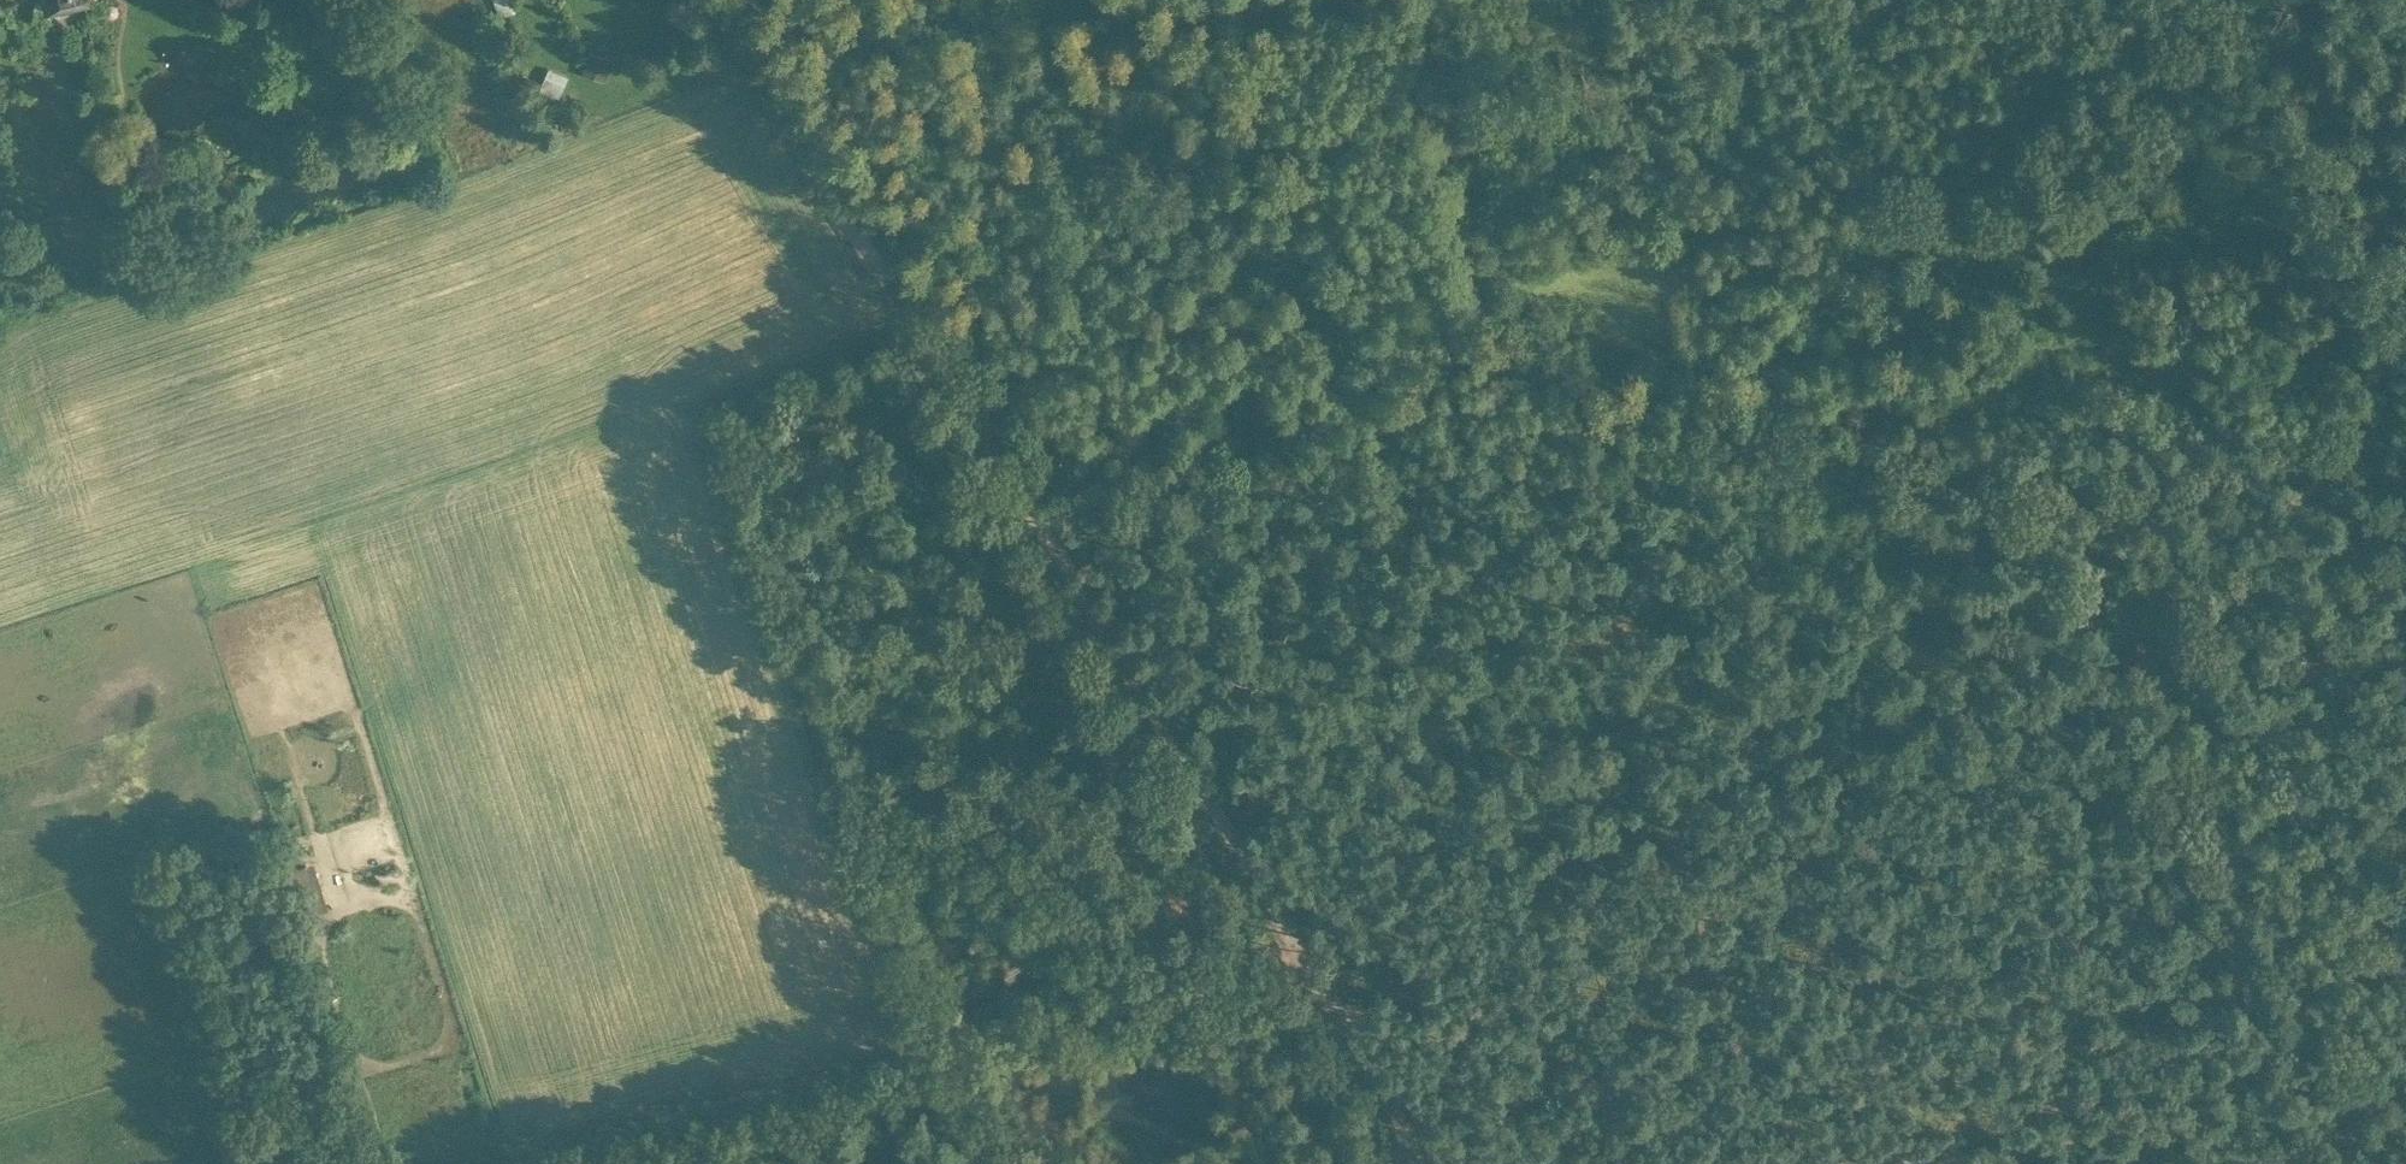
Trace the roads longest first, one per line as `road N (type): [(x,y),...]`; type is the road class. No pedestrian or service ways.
road 1 (track): [(1270,955),(720,0)]
road 2 (track): [(1270,955),(596,1163)]
road 3 (track): [(1402,1163),(1270,955)]

